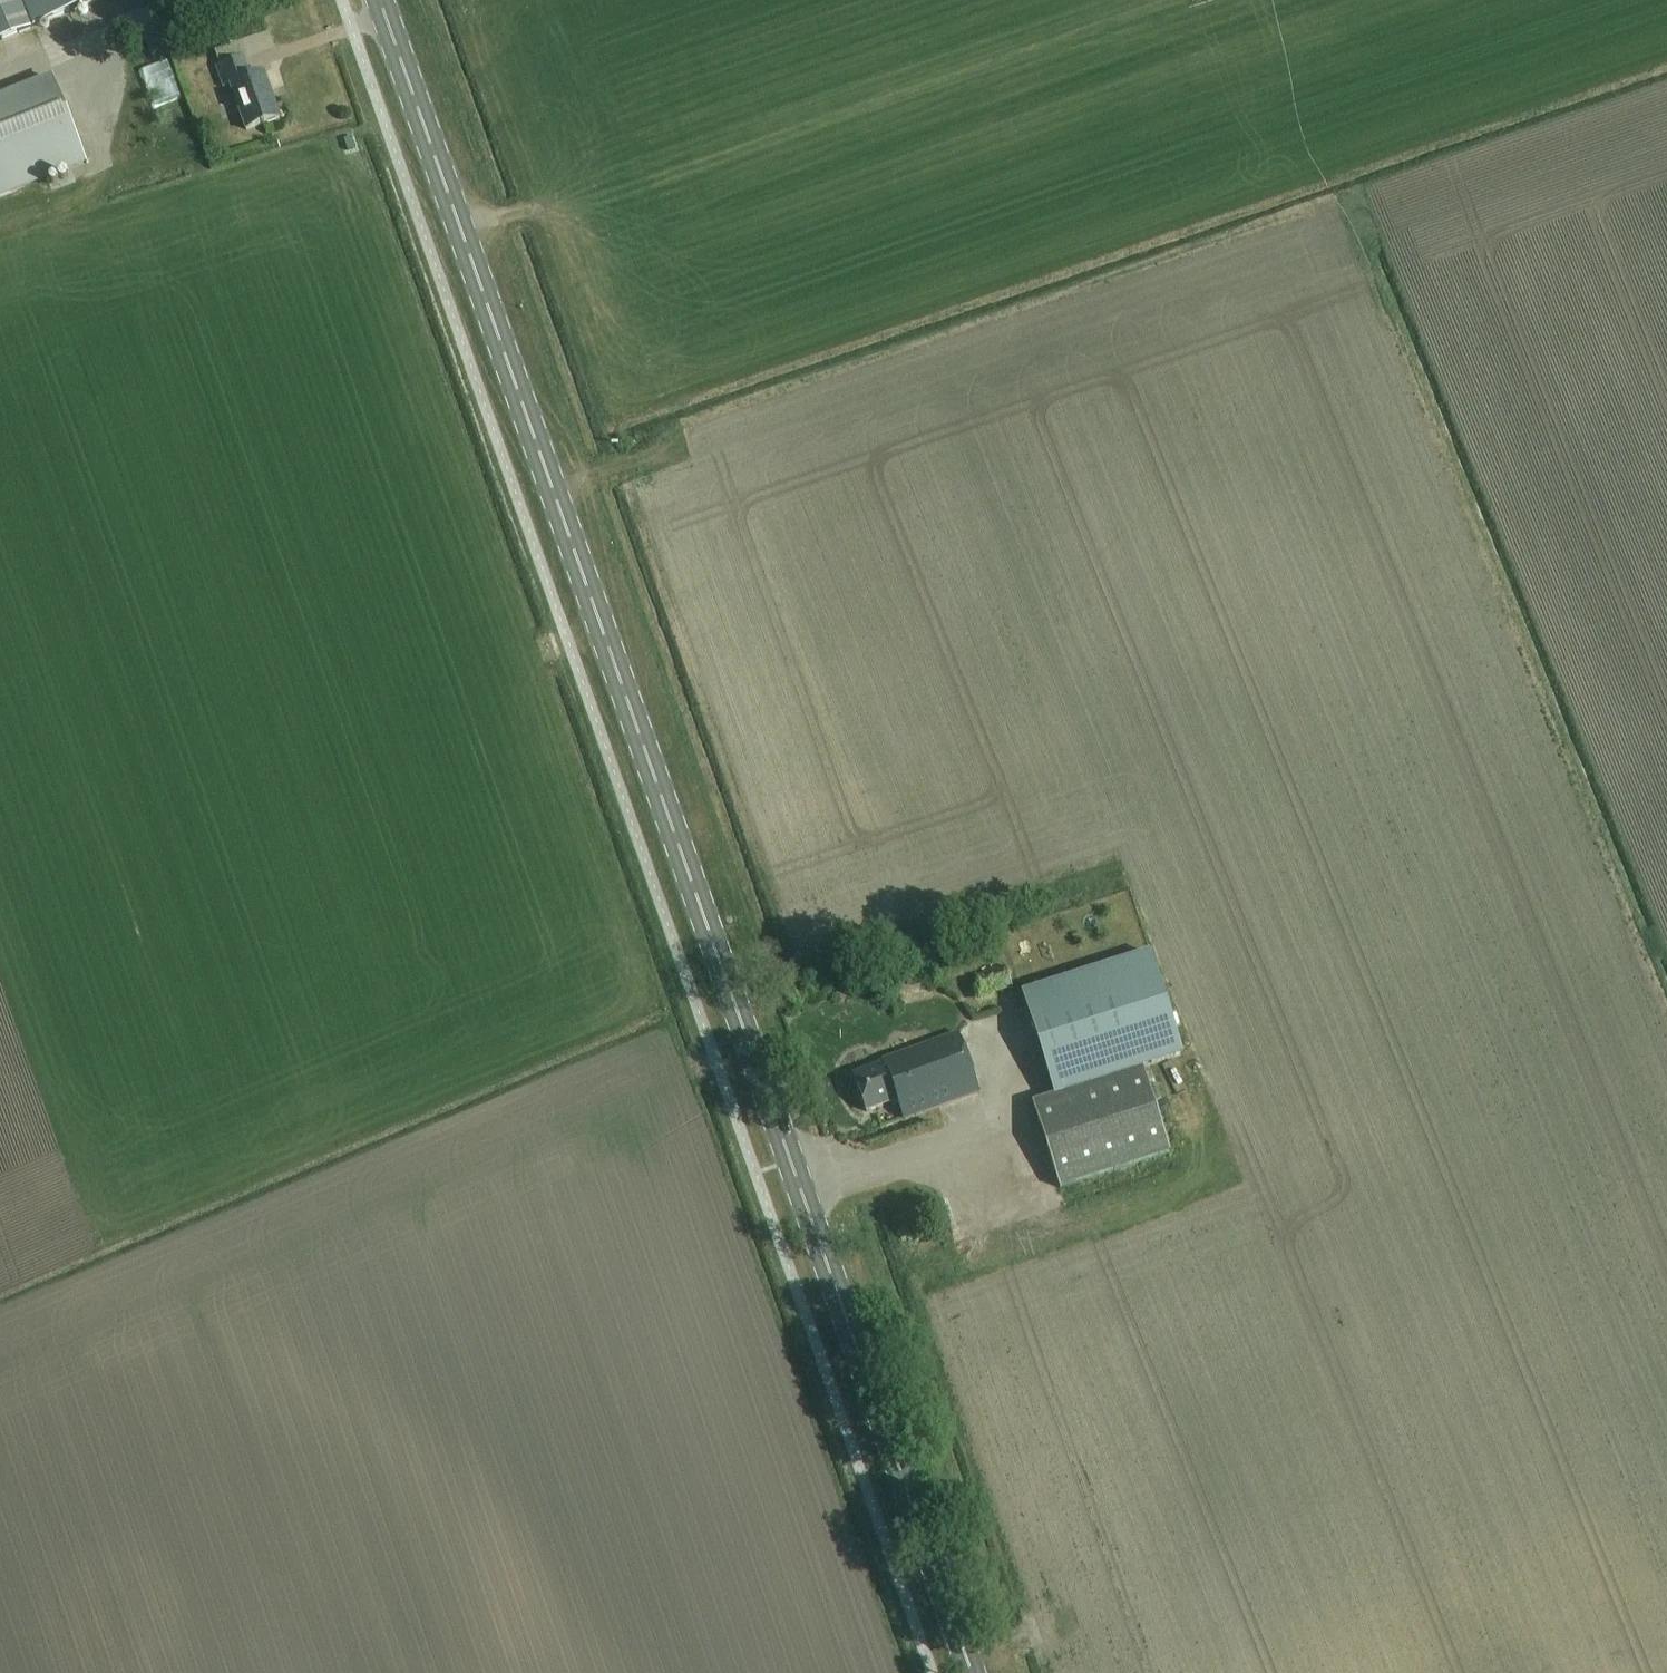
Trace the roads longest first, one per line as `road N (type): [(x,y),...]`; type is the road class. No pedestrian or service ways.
road 1 (primary): [(971,1672),(380,0)]

